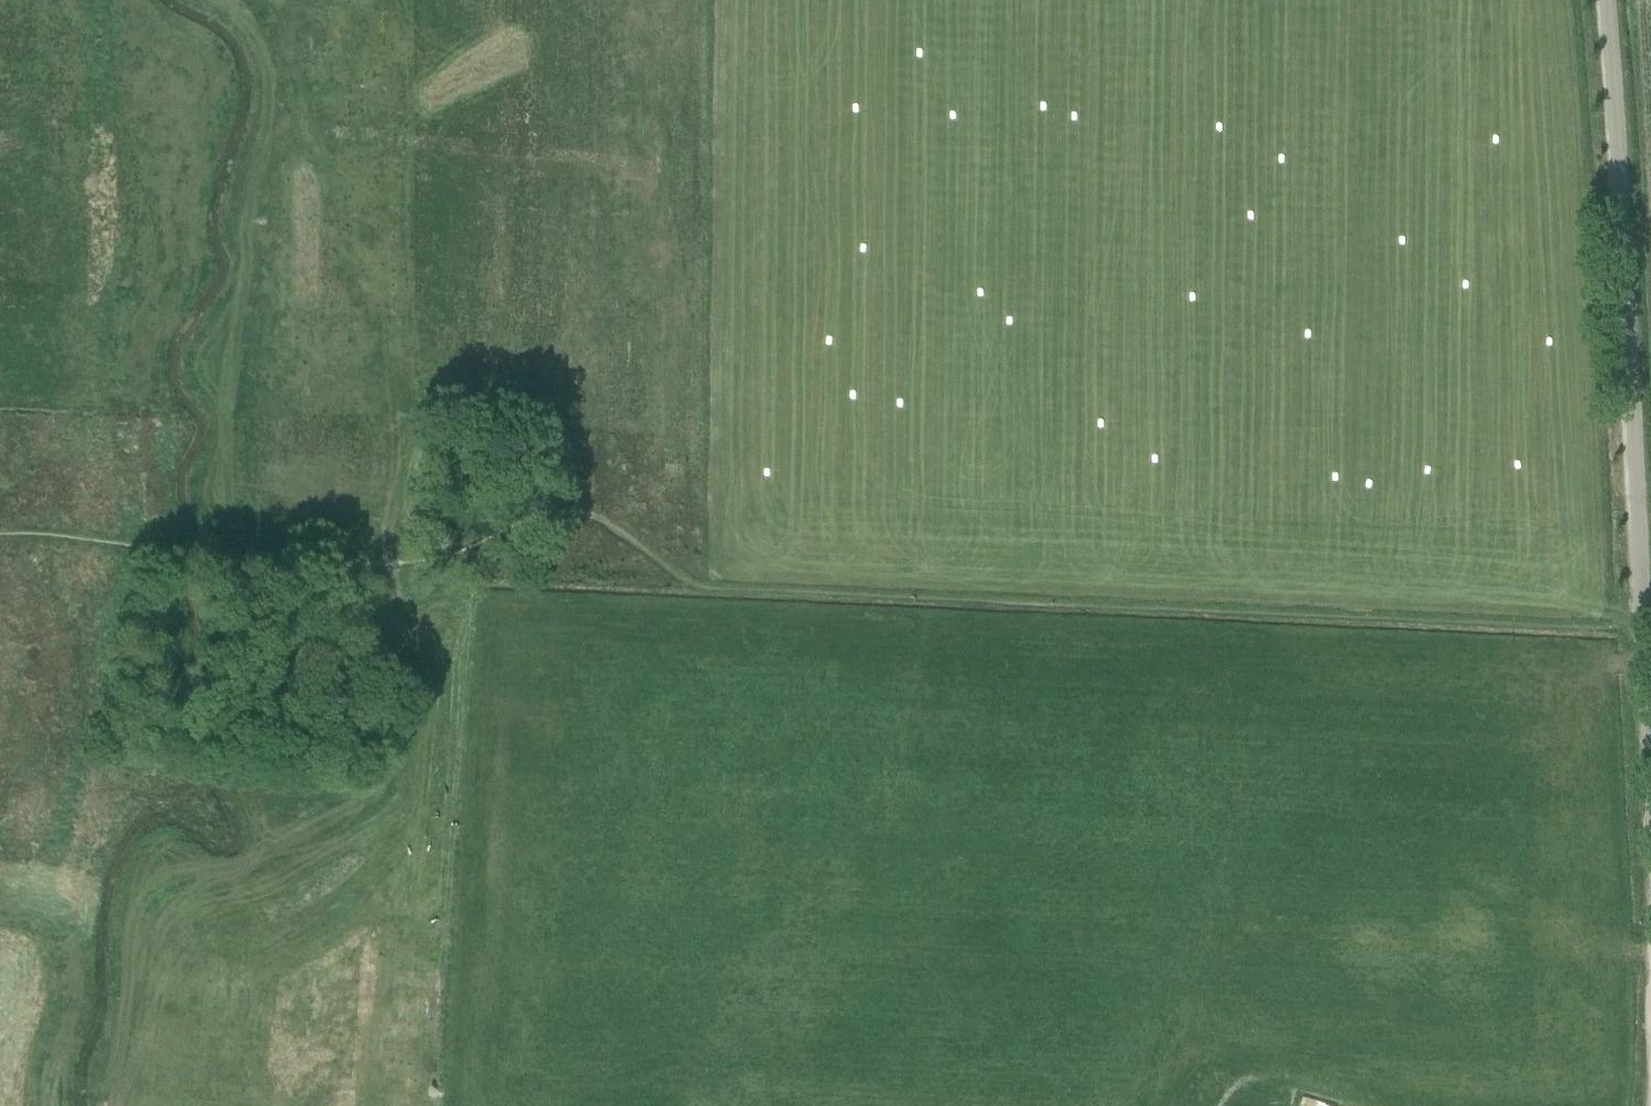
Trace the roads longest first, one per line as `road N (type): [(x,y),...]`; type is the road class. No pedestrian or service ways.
road 1 (unclassified): [(1650,786),(1605,0)]

